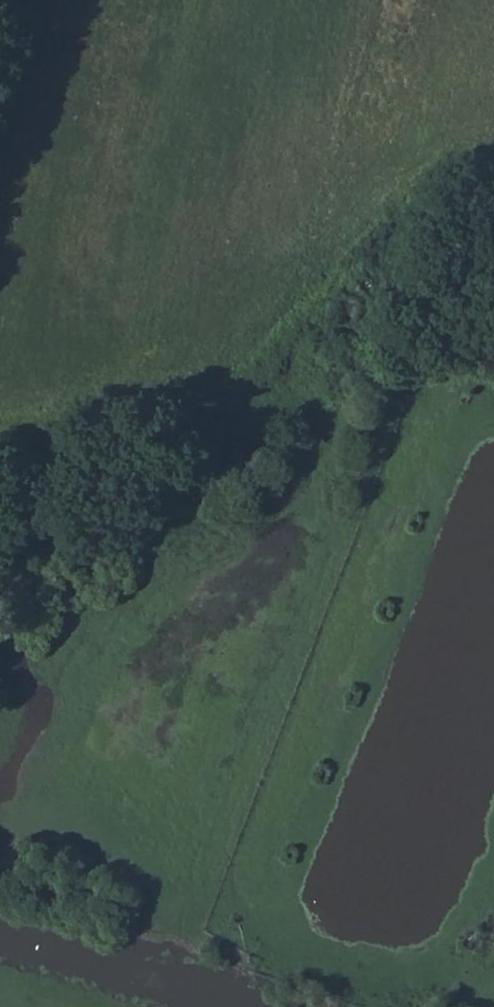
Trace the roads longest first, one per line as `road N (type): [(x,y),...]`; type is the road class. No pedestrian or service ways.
road 1 (track): [(0,154),(31,0)]

